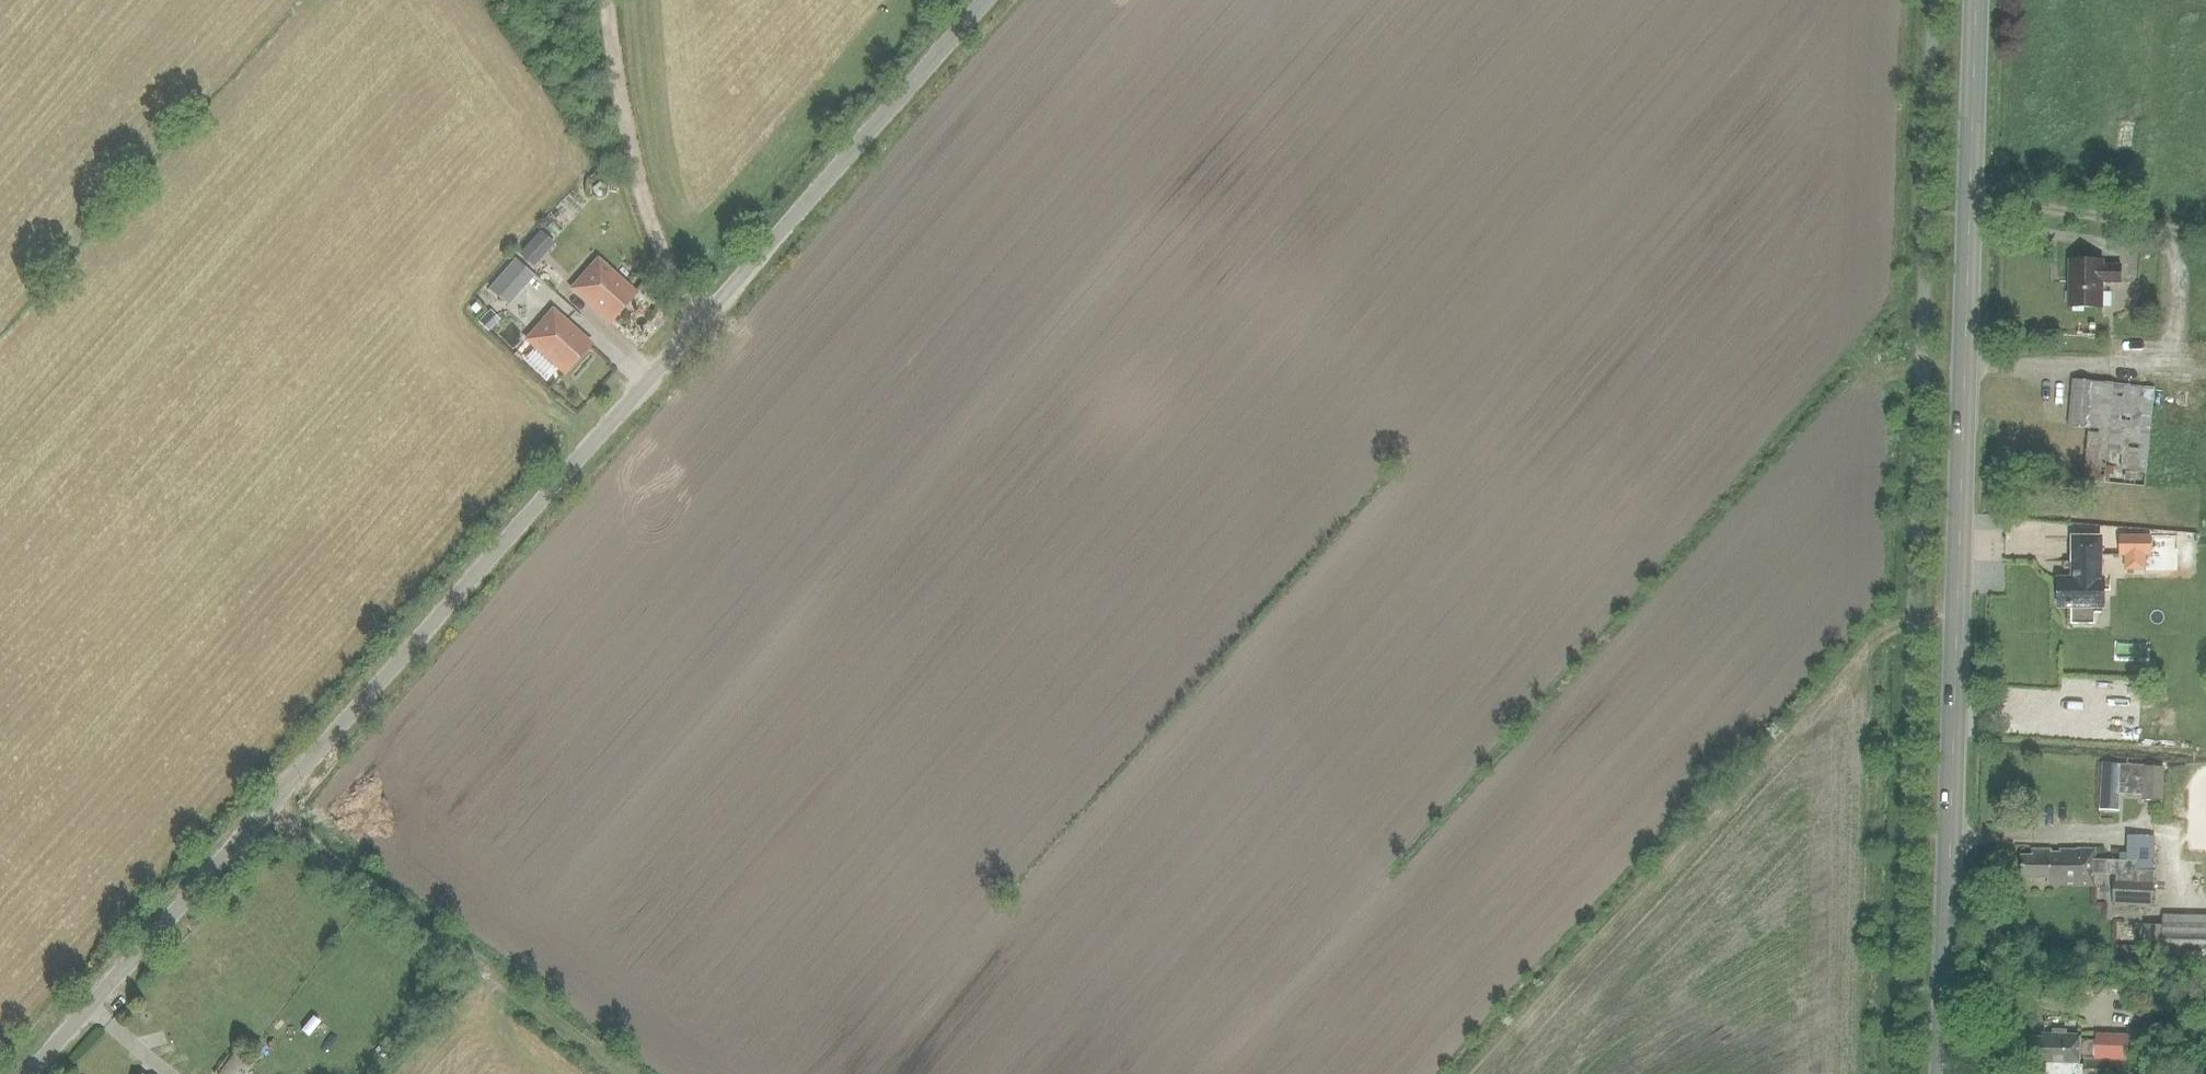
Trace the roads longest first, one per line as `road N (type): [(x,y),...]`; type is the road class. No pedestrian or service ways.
road 1 (unclassified): [(26,1073),(992,0)]
road 2 (primary): [(1920,1073),(1895,891),(1883,657),(1897,0)]
road 3 (unclassified): [(1862,1073),(1847,963),(1844,820),(1863,0)]
road 4 (unclassified): [(1978,0),(1947,982)]
road 5 (track): [(622,1073),(271,806)]
road 6 (track): [(698,324),(642,209),(620,112),(609,0)]
road 7 (track): [(1972,206),(2038,208),(2205,235)]

